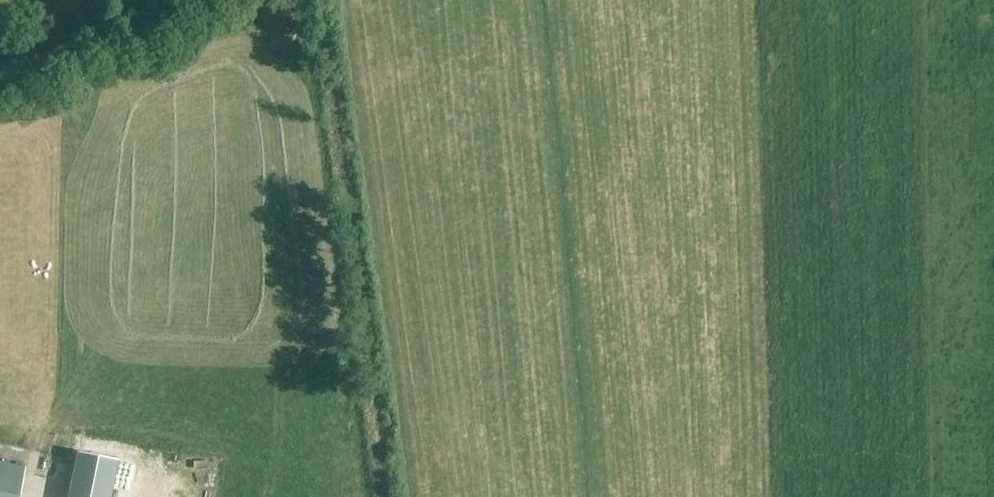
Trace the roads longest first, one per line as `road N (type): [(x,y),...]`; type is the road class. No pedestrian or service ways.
road 1 (unclassified): [(0,74),(197,0)]

